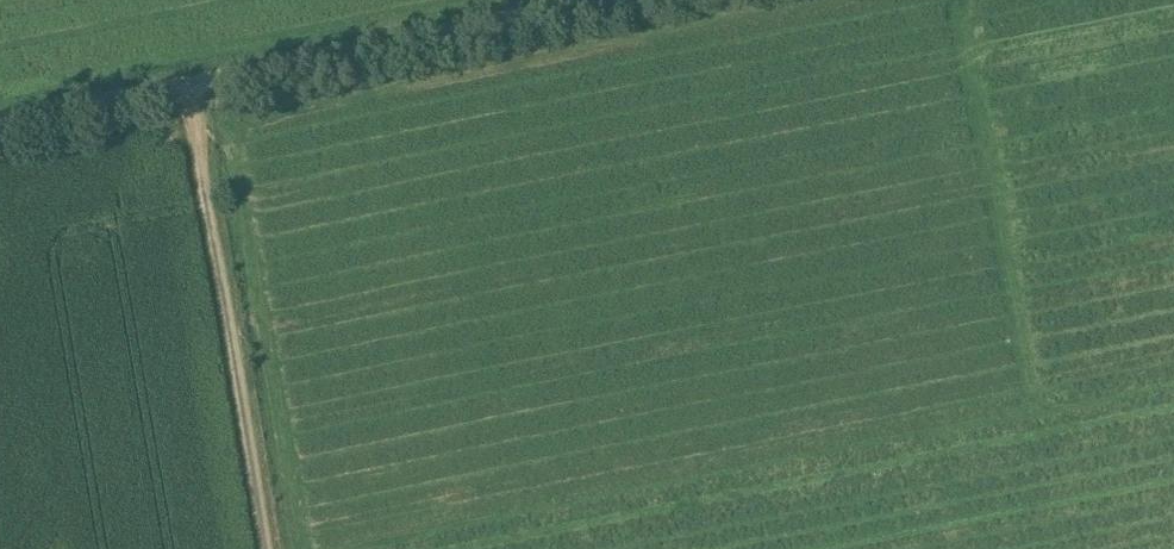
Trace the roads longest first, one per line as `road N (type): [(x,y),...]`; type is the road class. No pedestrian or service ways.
road 1 (unclassified): [(587,0),(0,119)]
road 2 (track): [(186,82),(268,548)]

